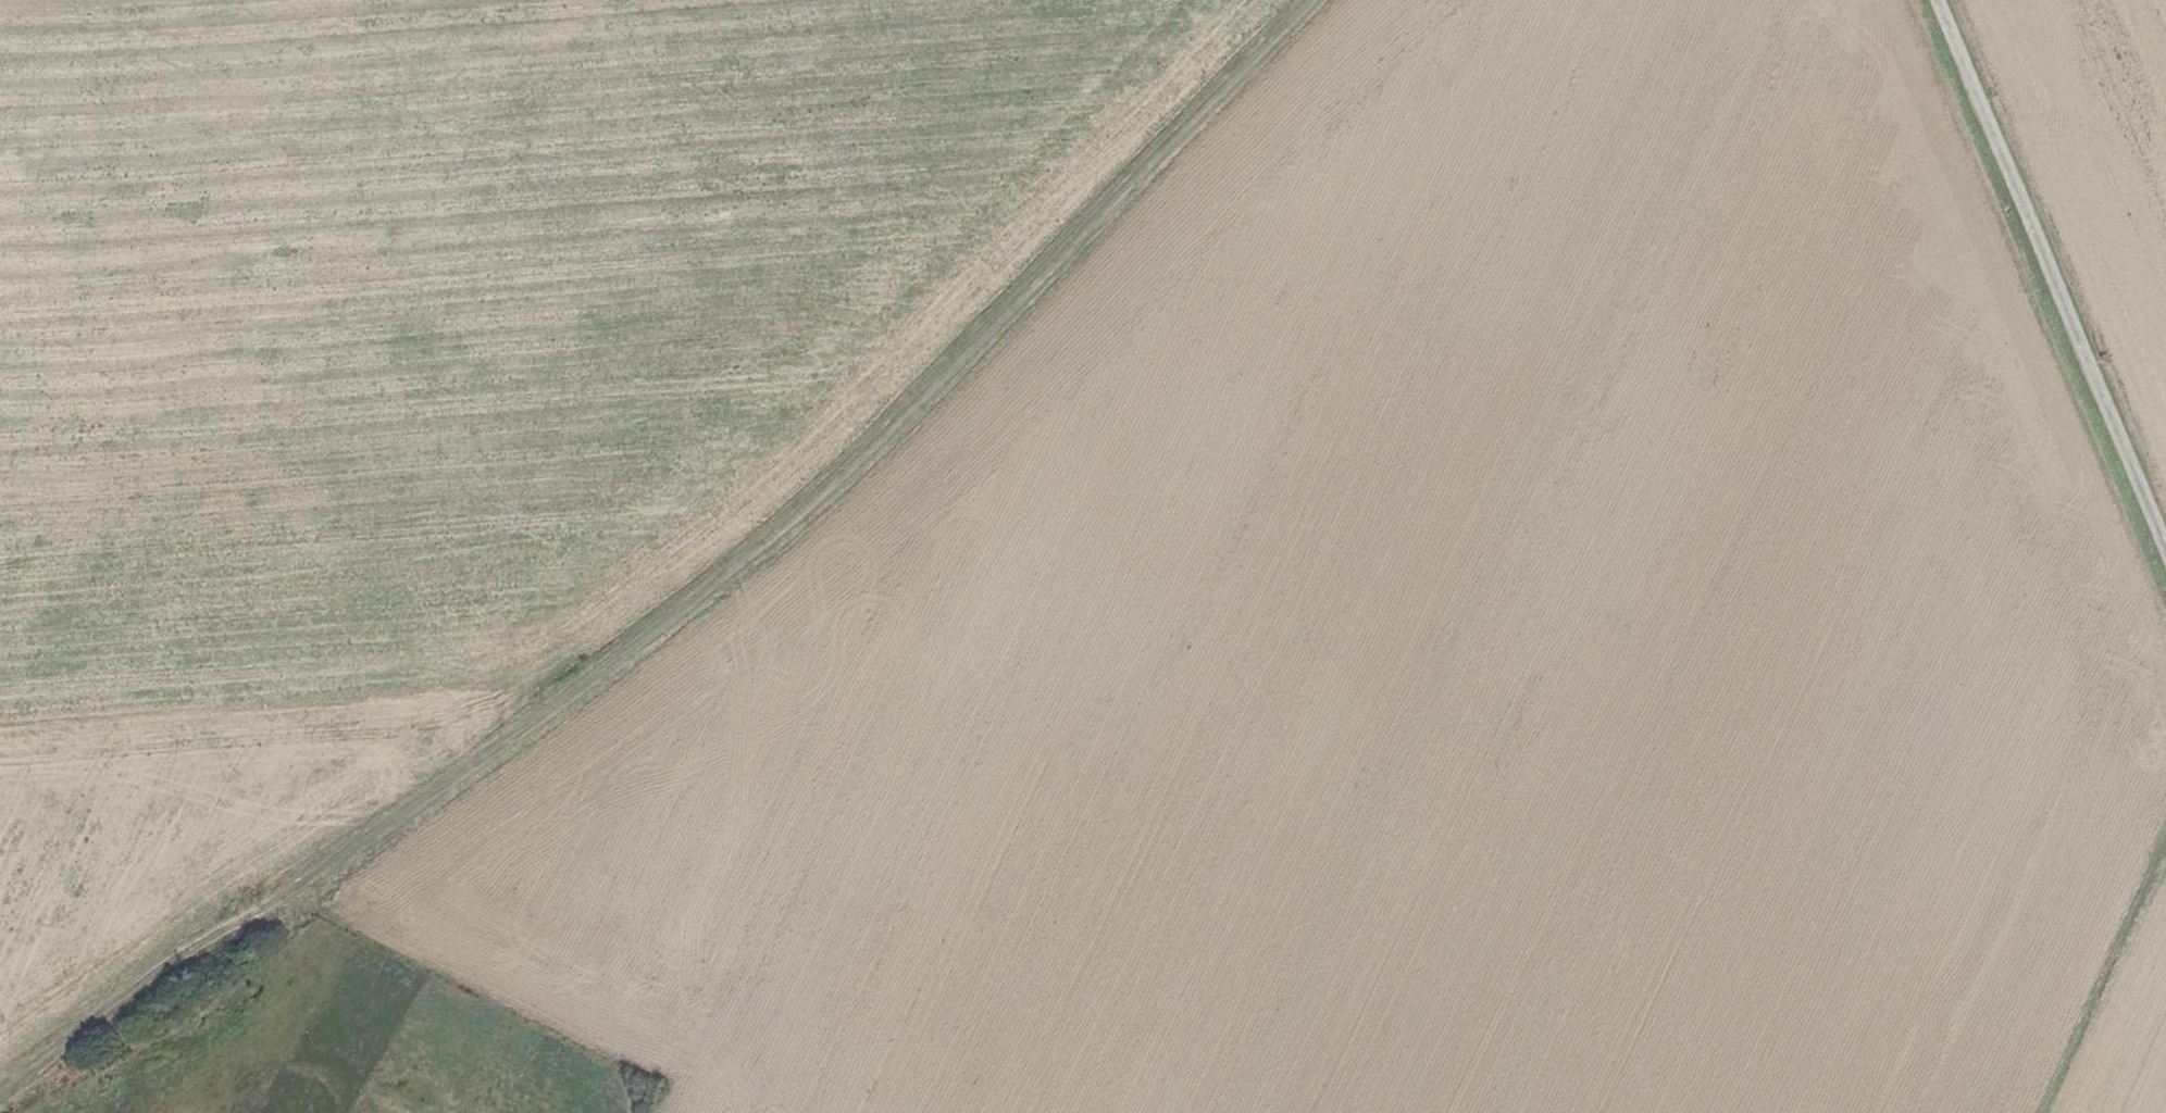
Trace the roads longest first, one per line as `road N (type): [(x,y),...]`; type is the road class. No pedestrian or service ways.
road 1 (track): [(1315,0),(581,712),(0,1108)]
road 2 (unclassified): [(2165,549),(1937,0)]

